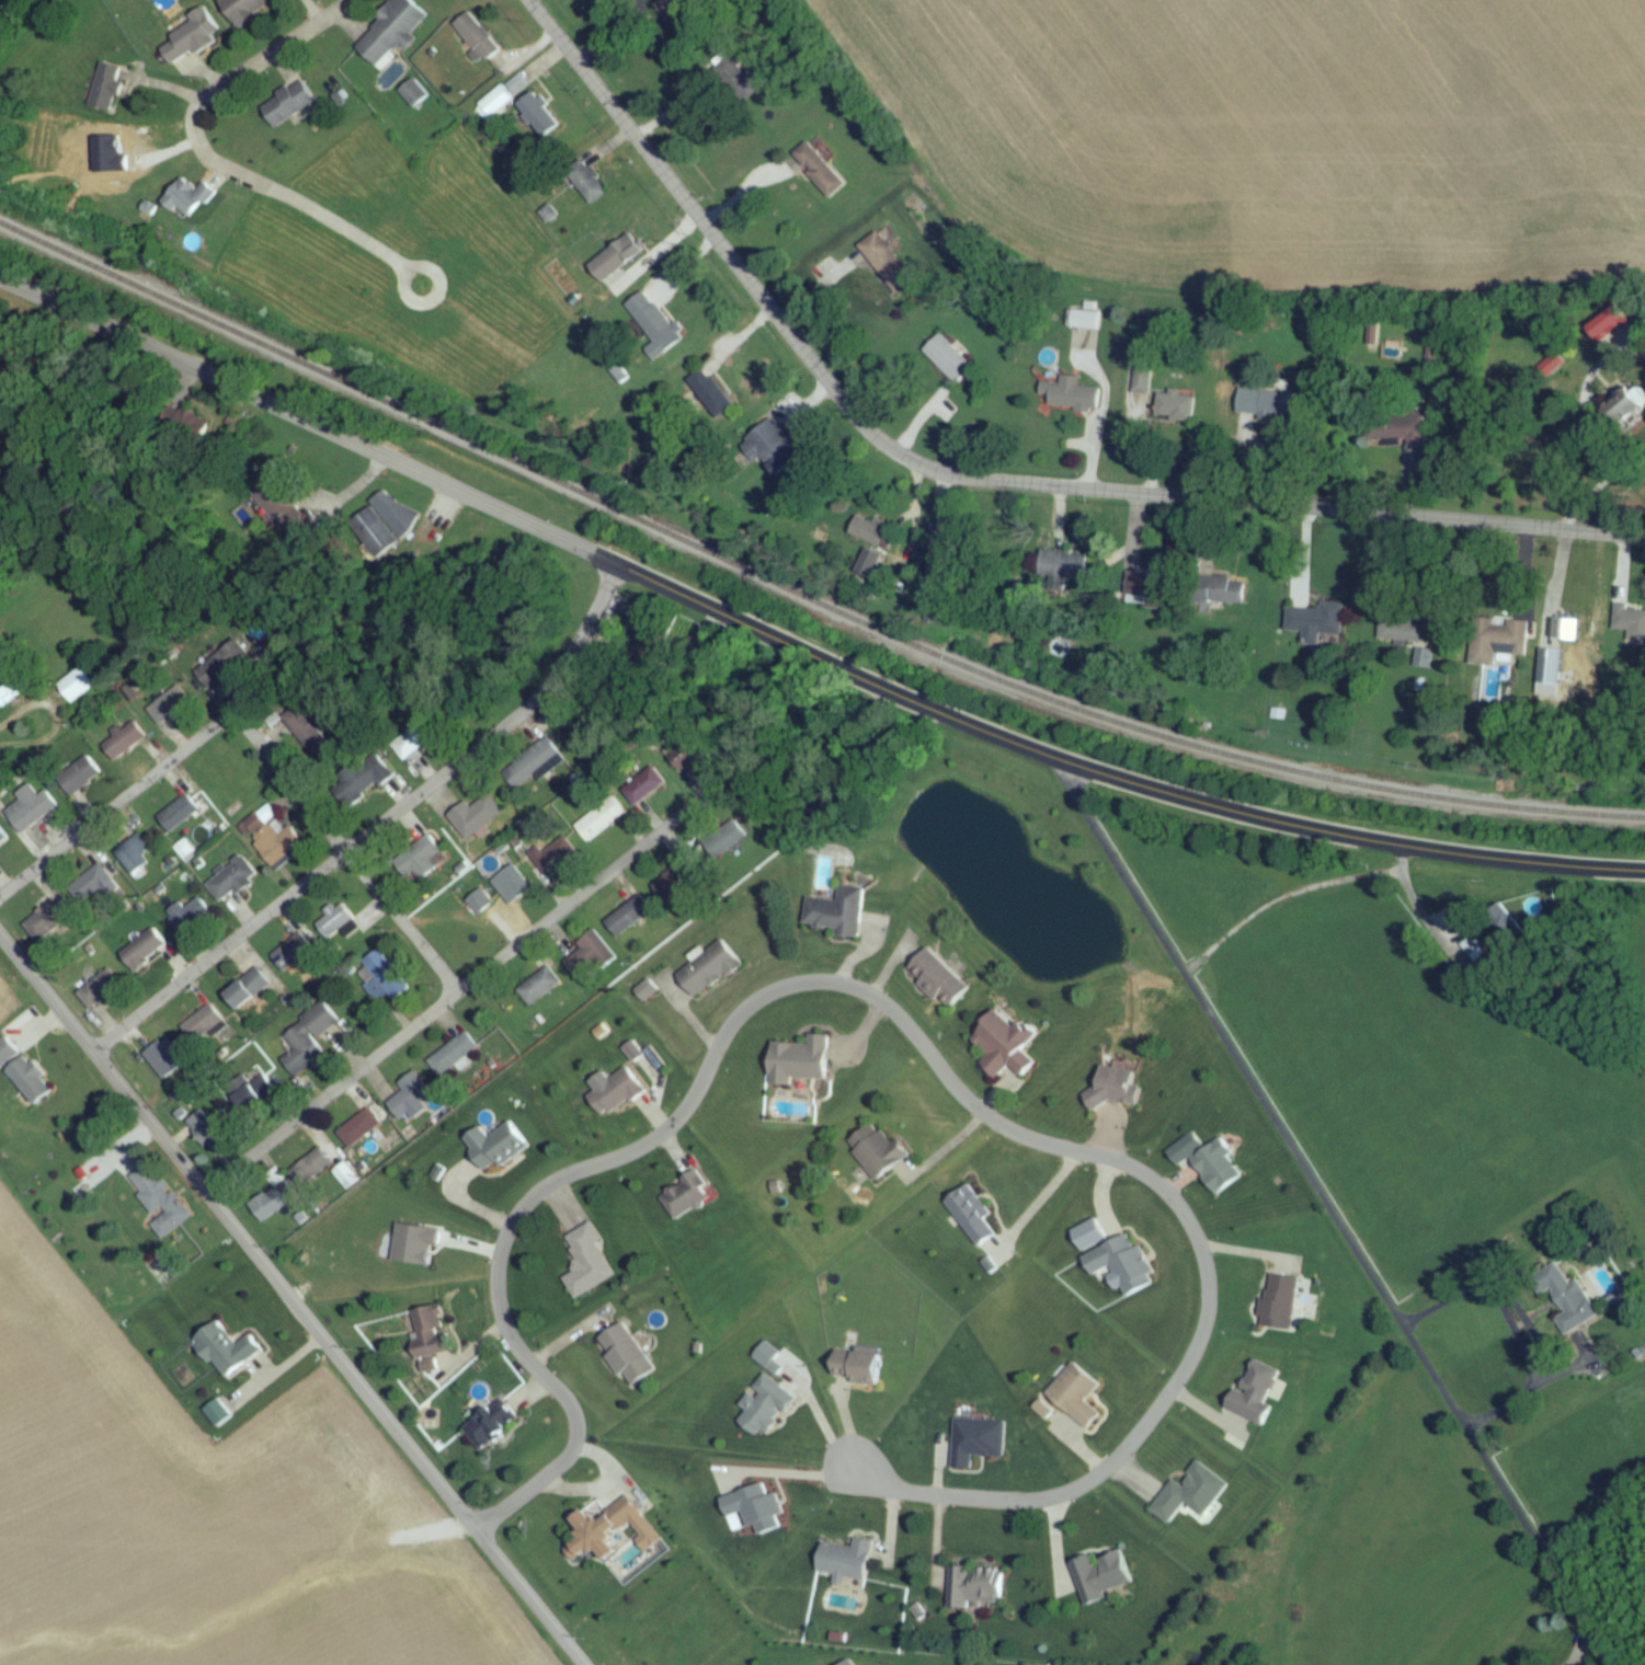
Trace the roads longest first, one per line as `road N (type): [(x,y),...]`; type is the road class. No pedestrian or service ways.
road 1 (secondary): [(1644,878),(1495,865),(1323,835),(1059,765),(930,713),(0,283)]
road 2 (residential): [(1644,543),(972,484),(910,469),(869,440),(524,0)]
road 3 (residential): [(579,1664),(0,943)]
road 4 (residential): [(94,1061),(533,716),(586,642),(617,570)]
road 5 (residential): [(204,1198),(718,793)]
road 6 (residential): [(356,0),(207,104),(193,130),(206,162),(310,214),(424,289)]
road 7 (residential): [(233,722),(457,998)]
road 8 (residential): [(0,903),(233,722)]
road 9 (track): [(1397,868),(1265,906),(1180,971)]

